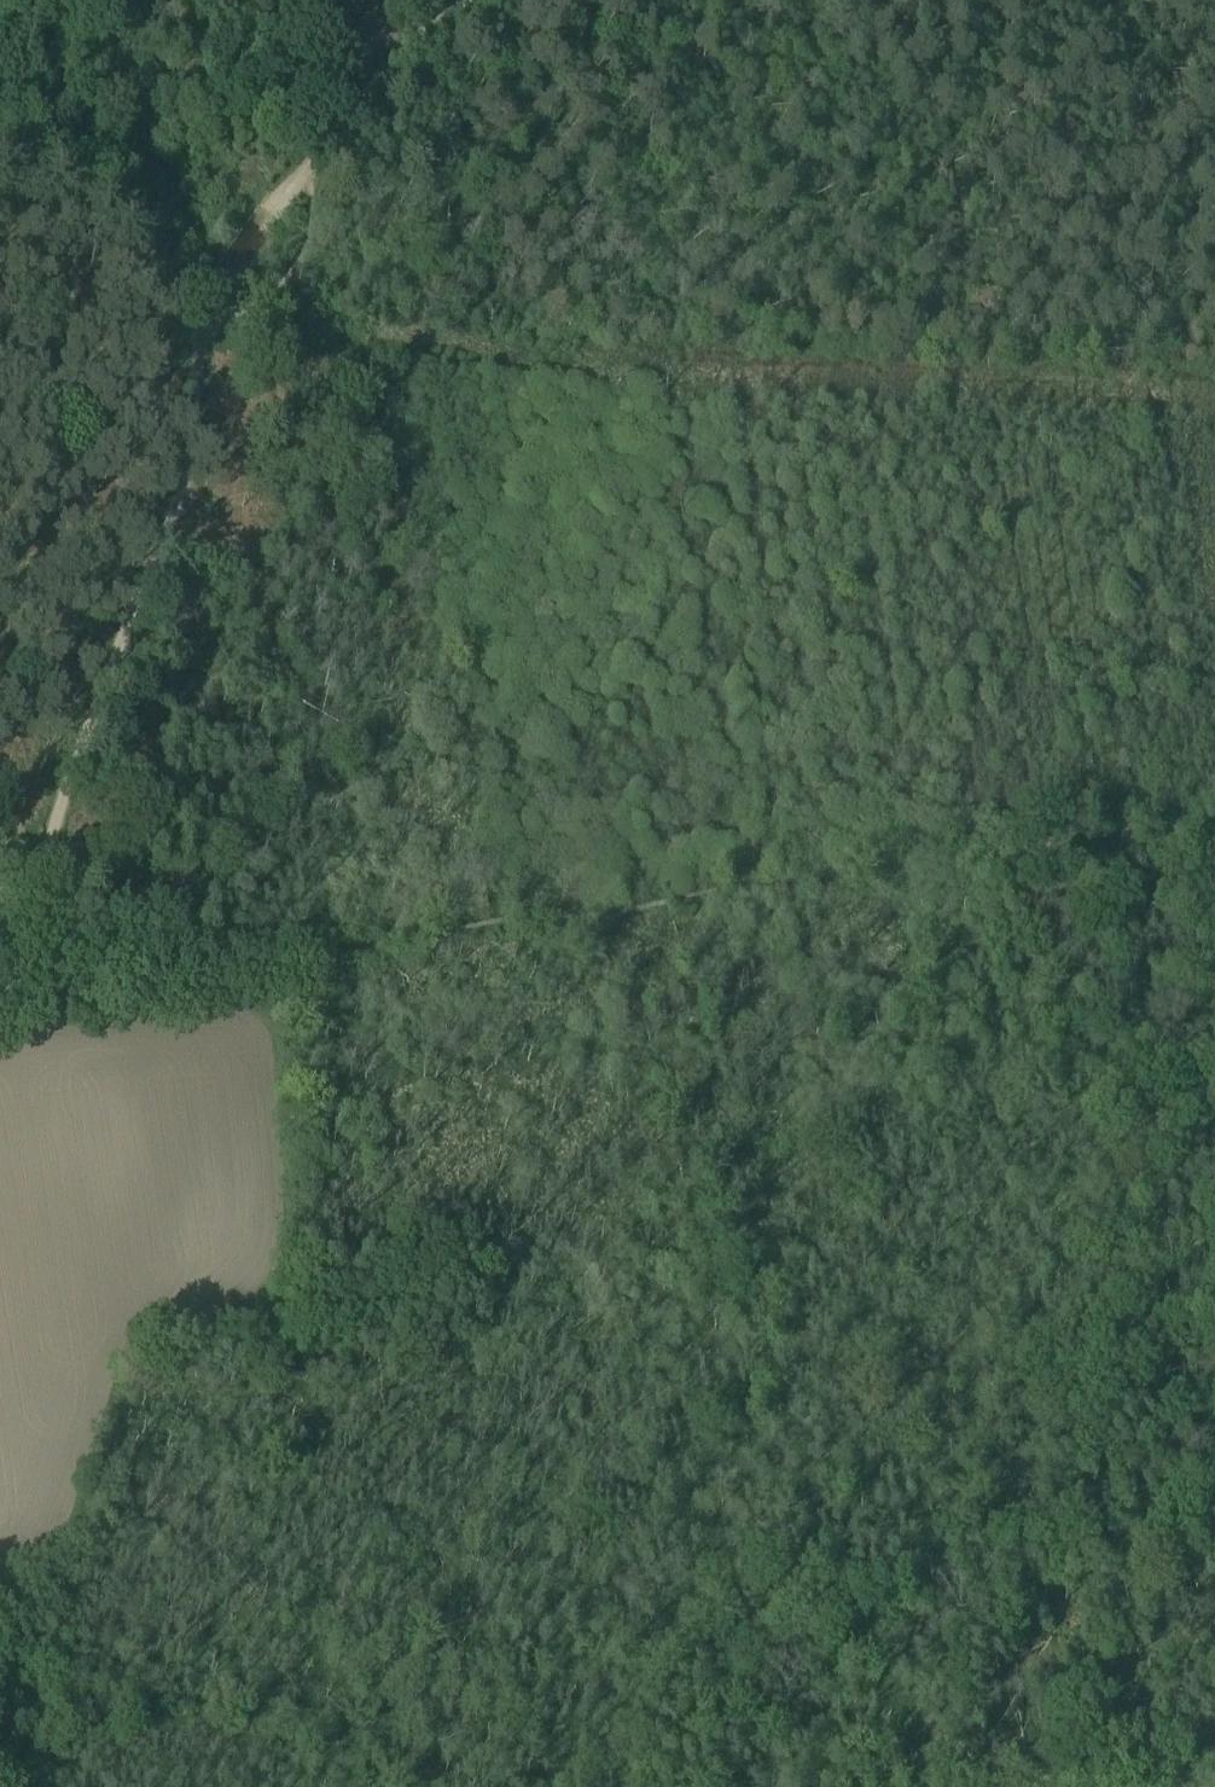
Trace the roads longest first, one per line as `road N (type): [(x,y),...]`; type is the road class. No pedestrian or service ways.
road 1 (track): [(0,1005),(81,726),(188,446),(205,336),(248,249),(363,104)]
road 2 (track): [(363,104),(422,43),(487,0)]

